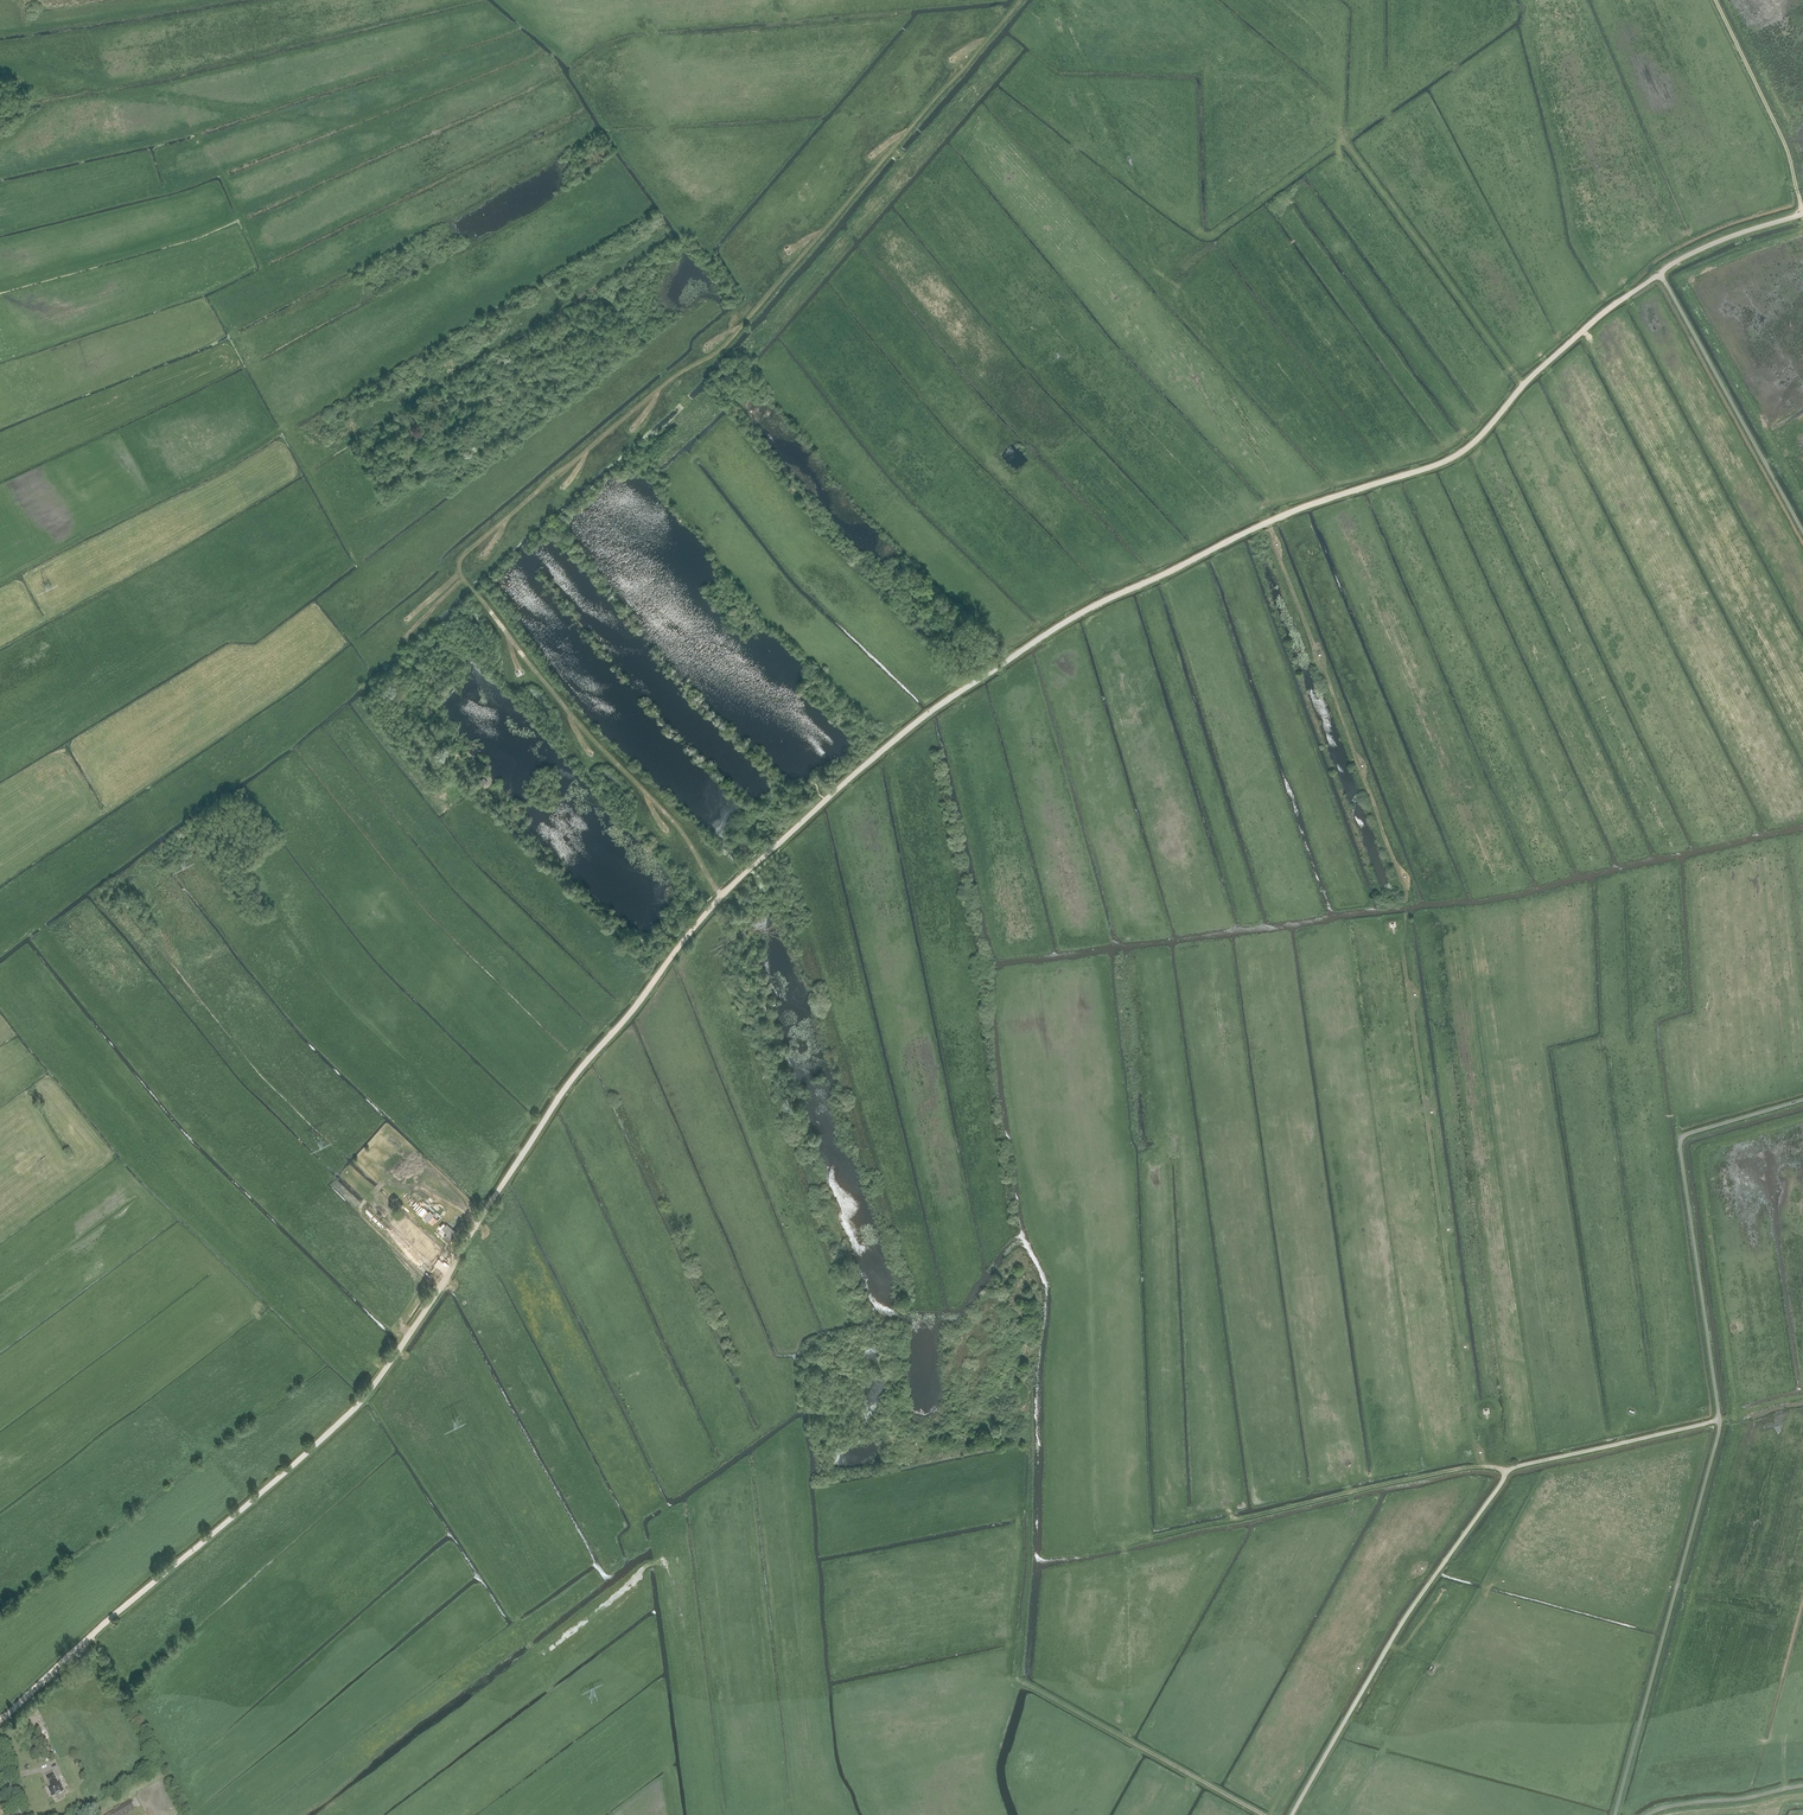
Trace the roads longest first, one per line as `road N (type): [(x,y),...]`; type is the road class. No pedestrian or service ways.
road 1 (track): [(0,1722),(353,1411),(576,1074),(723,894),(856,771),(940,705),(1087,609),(1299,509),(1446,462),(1636,290)]
road 2 (track): [(1021,0),(730,341),(549,478),(459,563),(462,577),(534,670),(671,819),(723,894)]
road 3 (track): [(1290,1814),(1399,1626),(1507,1470),(1719,1420)]
road 4 (track): [(1263,1814),(1020,1679),(1030,1448)]
road 5 (track): [(1523,385),(1344,142),(1215,233)]
road 6 (track): [(1507,1470),(1462,1468),(1155,1537)]
road 7 (track): [(1802,214),(1783,140),(1715,0)]
road 8 (unclassified): [(1636,290),(1690,254),(1802,214)]

